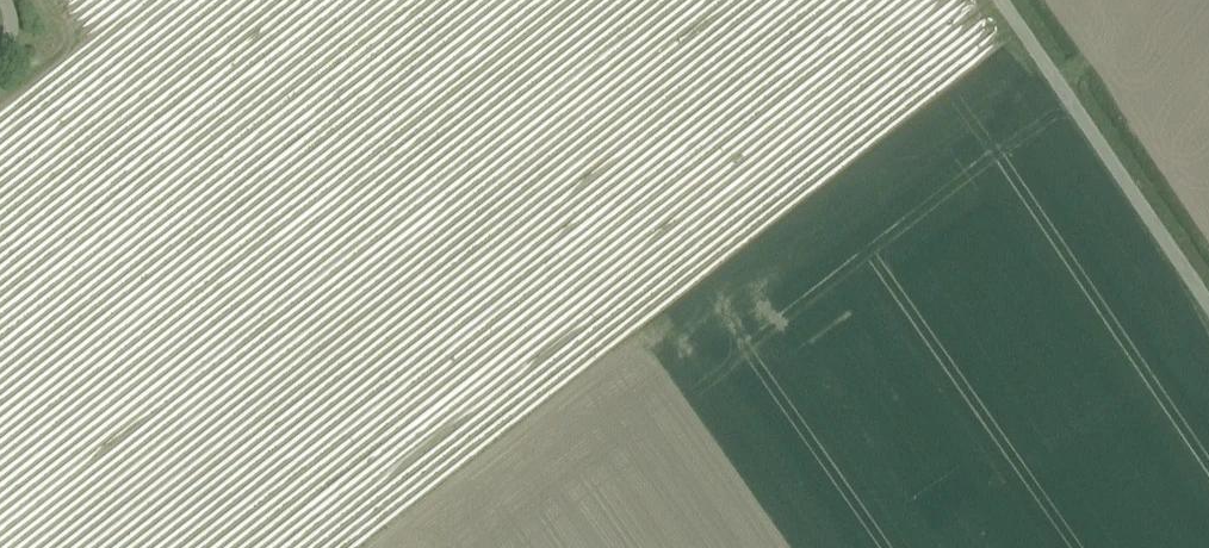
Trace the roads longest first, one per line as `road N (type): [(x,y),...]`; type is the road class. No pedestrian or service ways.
road 1 (unclassified): [(1002,0),(1208,306)]

